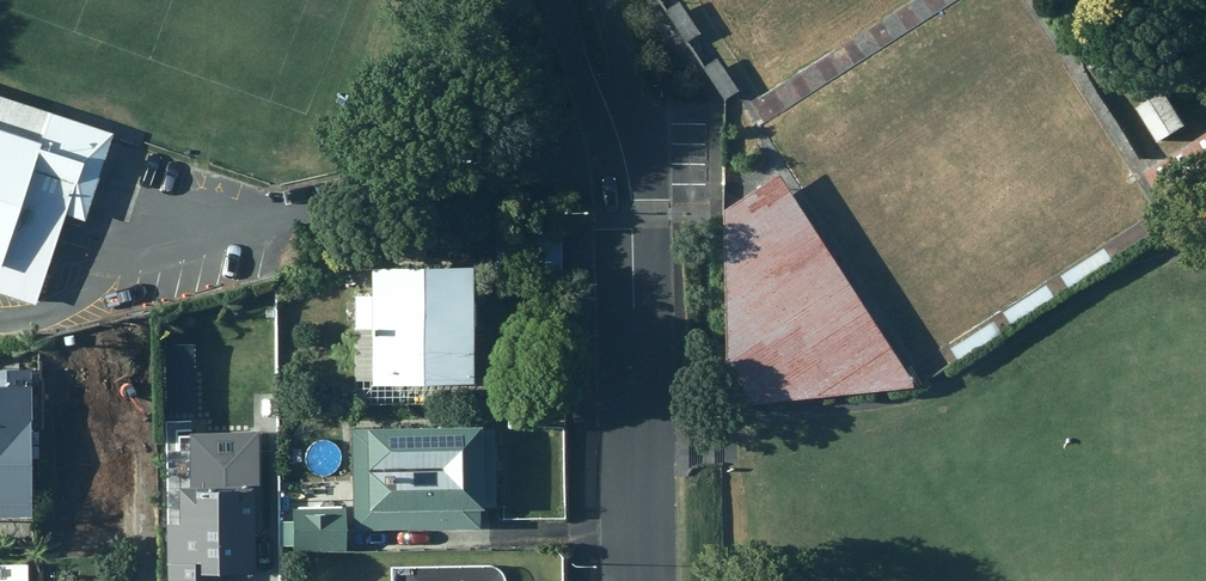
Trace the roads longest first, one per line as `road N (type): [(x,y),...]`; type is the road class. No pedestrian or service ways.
road 1 (residential): [(597,42),(629,135),(638,580)]

